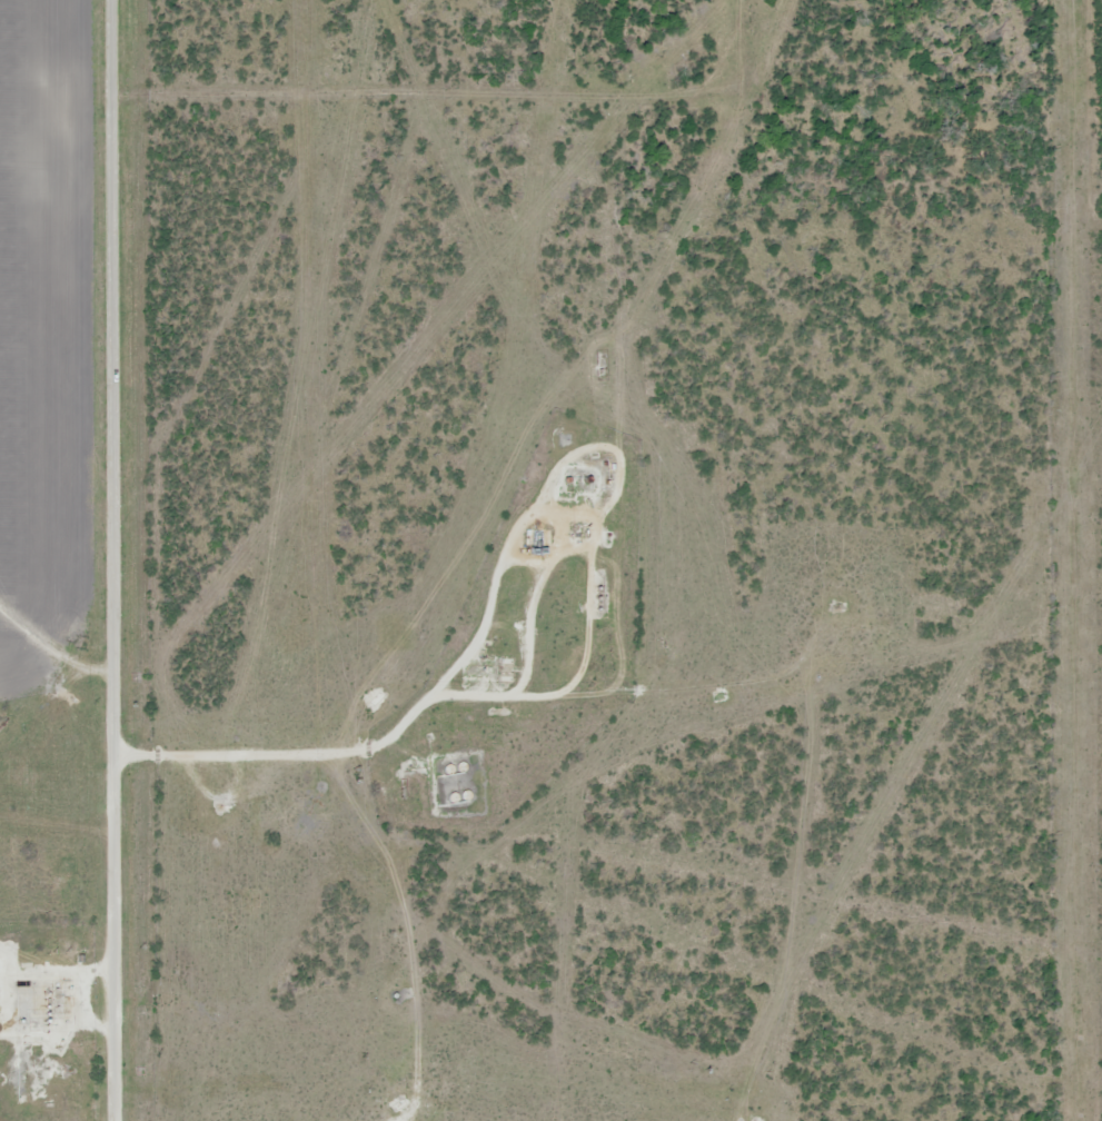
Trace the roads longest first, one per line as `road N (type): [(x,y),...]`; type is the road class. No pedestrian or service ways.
road 1 (residential): [(115,1120),(110,755),(120,0)]
road 2 (track): [(110,755),(374,738),(423,701),(712,691),(776,647),(798,566)]
road 3 (track): [(724,0),(723,107),(599,129),(122,87)]
road 4 (track): [(584,695),(599,129)]
road 5 (track): [(111,672),(0,585)]

